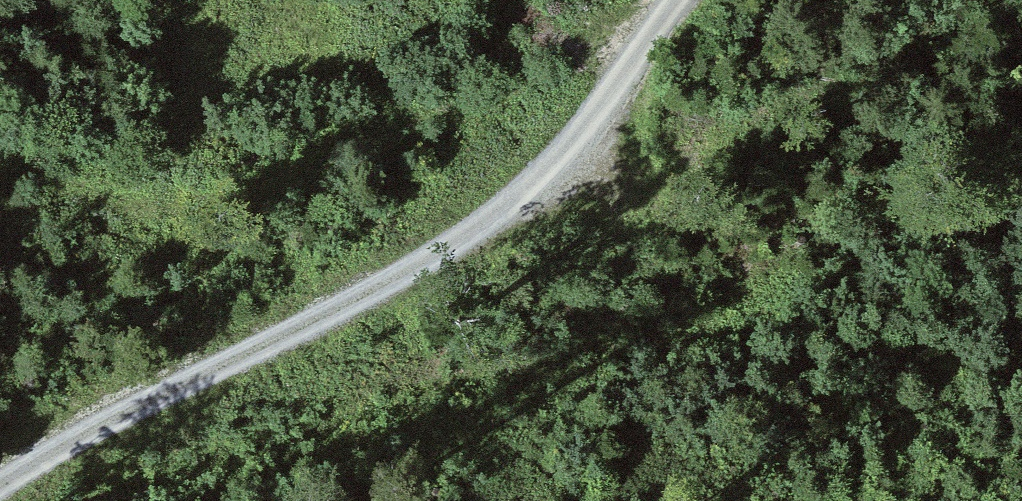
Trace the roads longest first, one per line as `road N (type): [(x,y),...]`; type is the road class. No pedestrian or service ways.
road 1 (track): [(0,479),(472,235),(671,0)]
road 2 (track): [(661,11),(408,142),(142,210),(0,159)]

